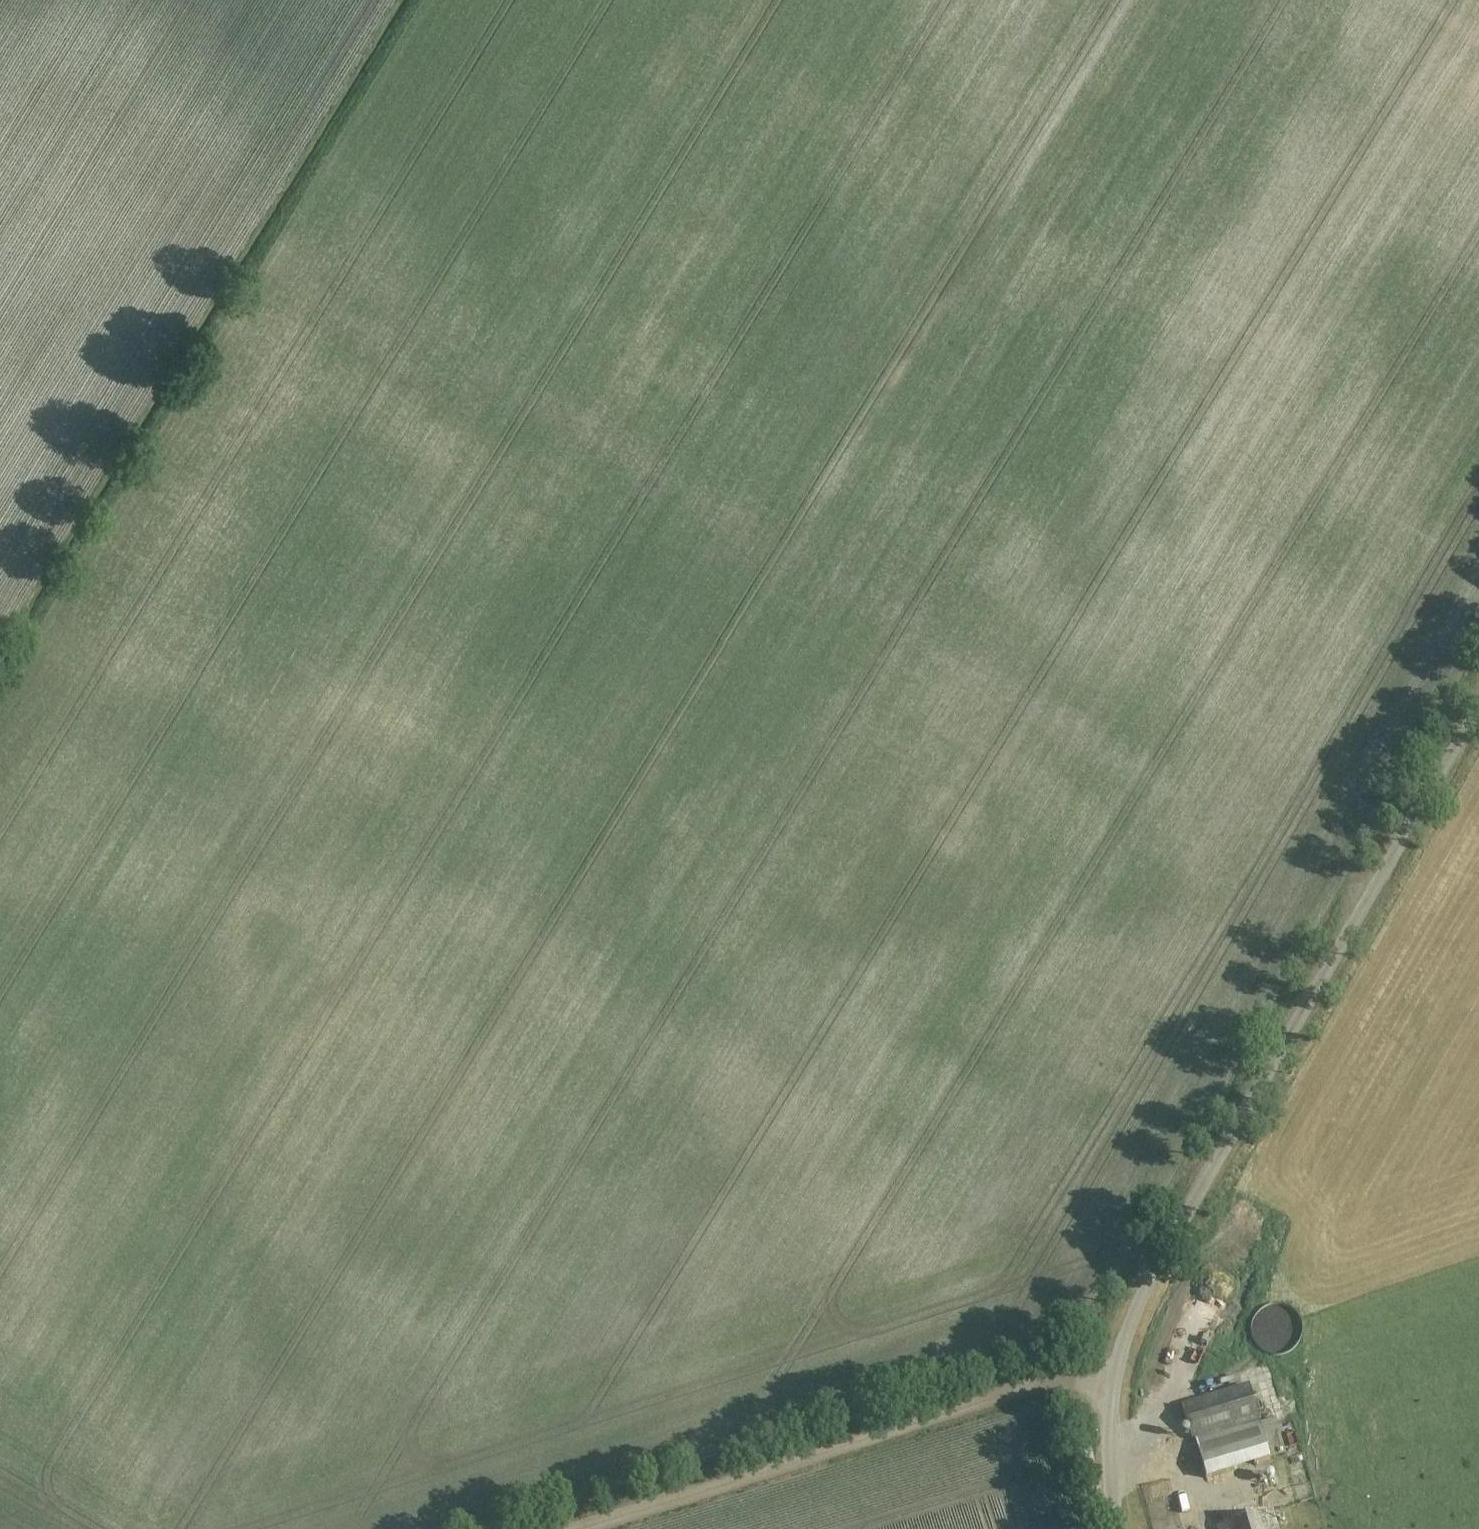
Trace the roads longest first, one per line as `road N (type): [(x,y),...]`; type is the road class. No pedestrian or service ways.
road 1 (unclassified): [(1116,1528),(1111,1385),(1130,1323),(1478,703)]
road 2 (track): [(578,1528),(1070,1374),(1111,1385)]

